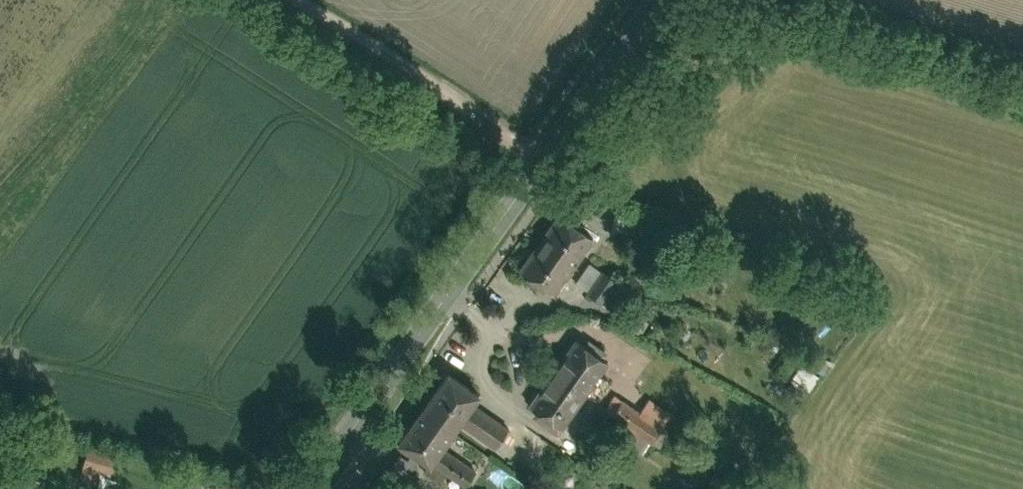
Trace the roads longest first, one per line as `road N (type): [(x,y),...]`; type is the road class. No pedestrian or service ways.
road 1 (tertiary): [(320,488),(654,0)]
road 2 (track): [(535,166),(267,0)]

